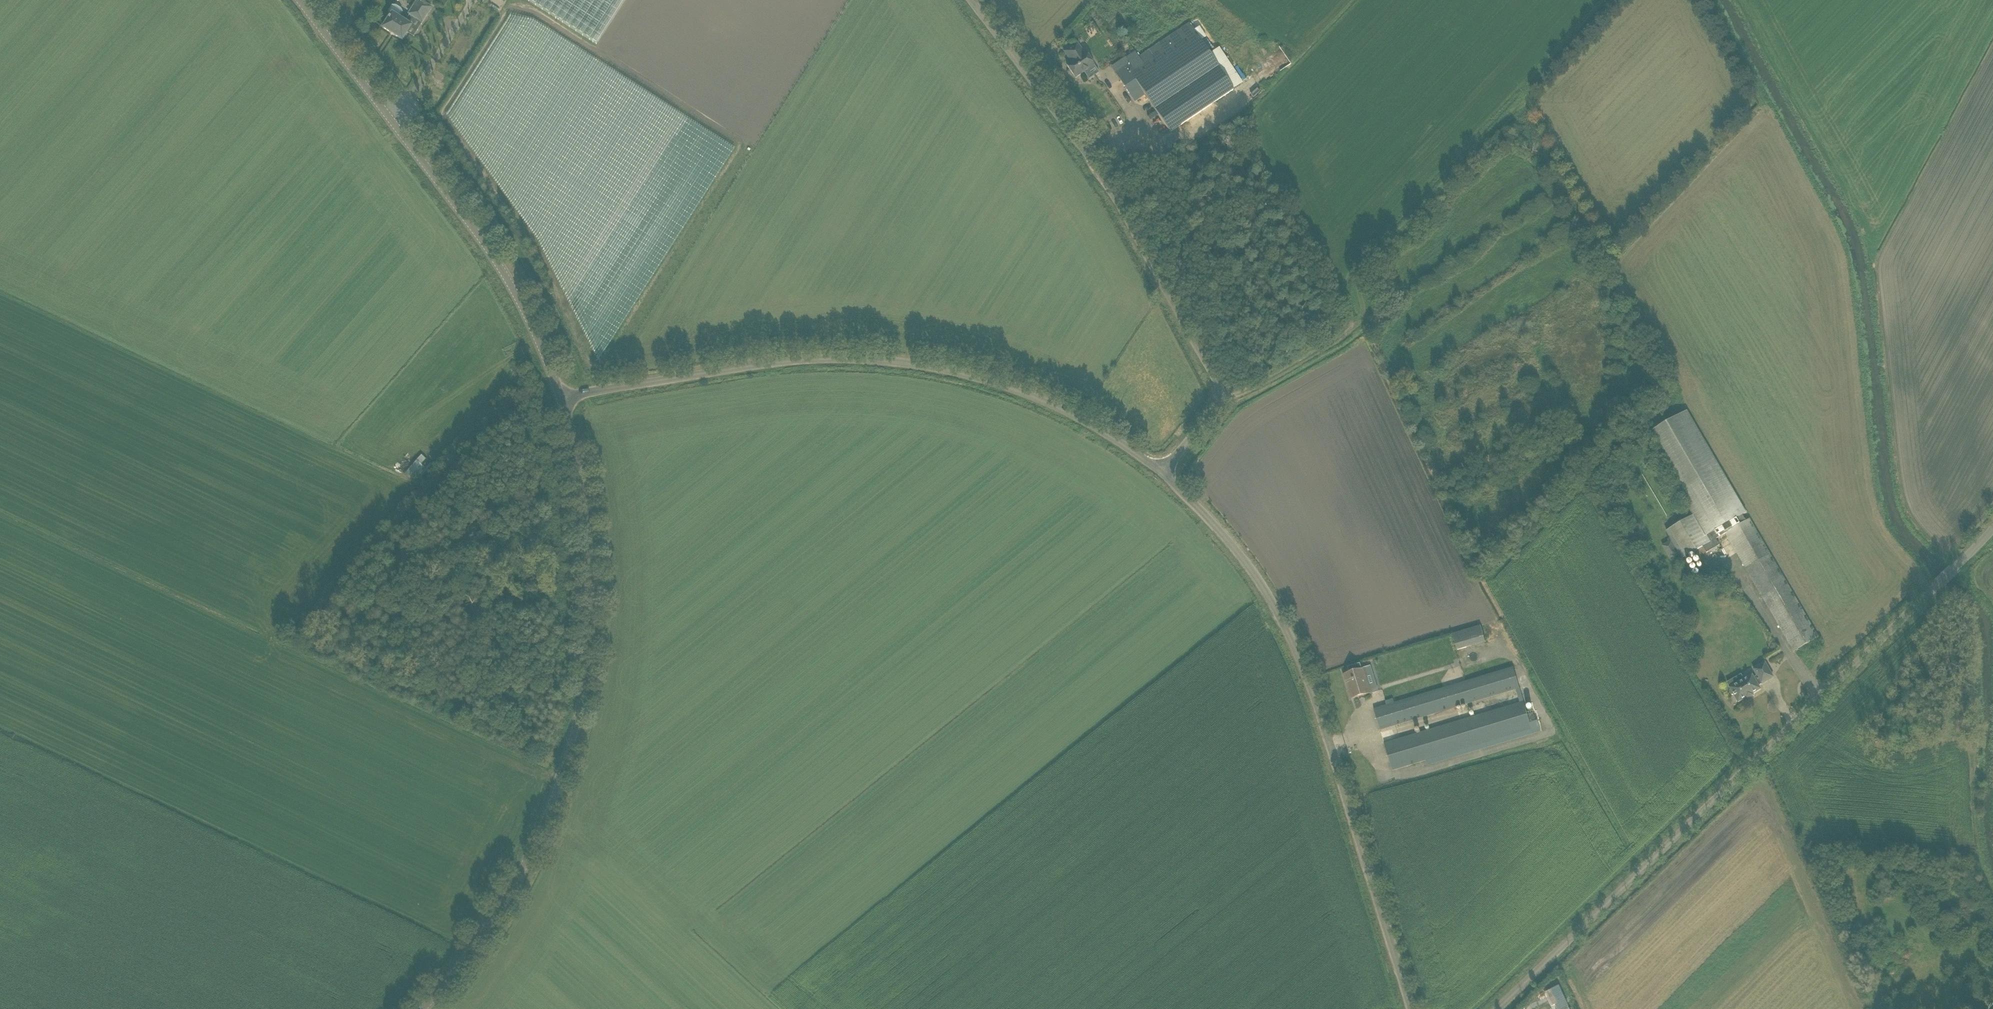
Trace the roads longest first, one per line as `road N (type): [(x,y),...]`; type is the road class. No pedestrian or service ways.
road 1 (unclassified): [(1500,1008),(1992,521)]
road 2 (tertiary): [(419,1008),(507,896),(575,735),(587,666),(589,563),(582,491),(556,393)]
road 3 (unclassified): [(1157,472),(1053,410),(902,363),(795,359),(556,393)]
road 4 (unclassified): [(1411,1008),(1300,672),(1237,558),(1157,472)]
road 5 (unclassified): [(1157,472),(1205,418),(1210,389),(1122,225),(963,0)]
road 6 (tertiary): [(556,393),(510,282),(299,0)]

